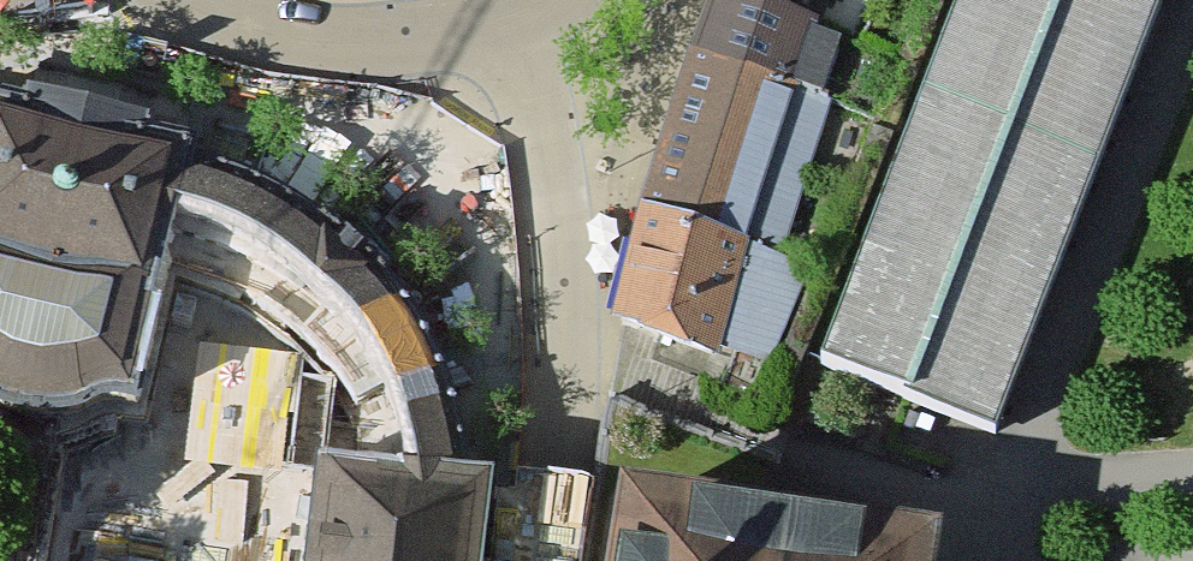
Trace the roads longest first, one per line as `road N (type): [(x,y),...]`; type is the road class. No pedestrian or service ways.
road 1 (residential): [(527,560),(555,210),(541,118),(511,27)]
road 2 (residential): [(511,27),(434,41),(324,46)]
road 3 (residential): [(189,0),(235,31),(324,46)]

